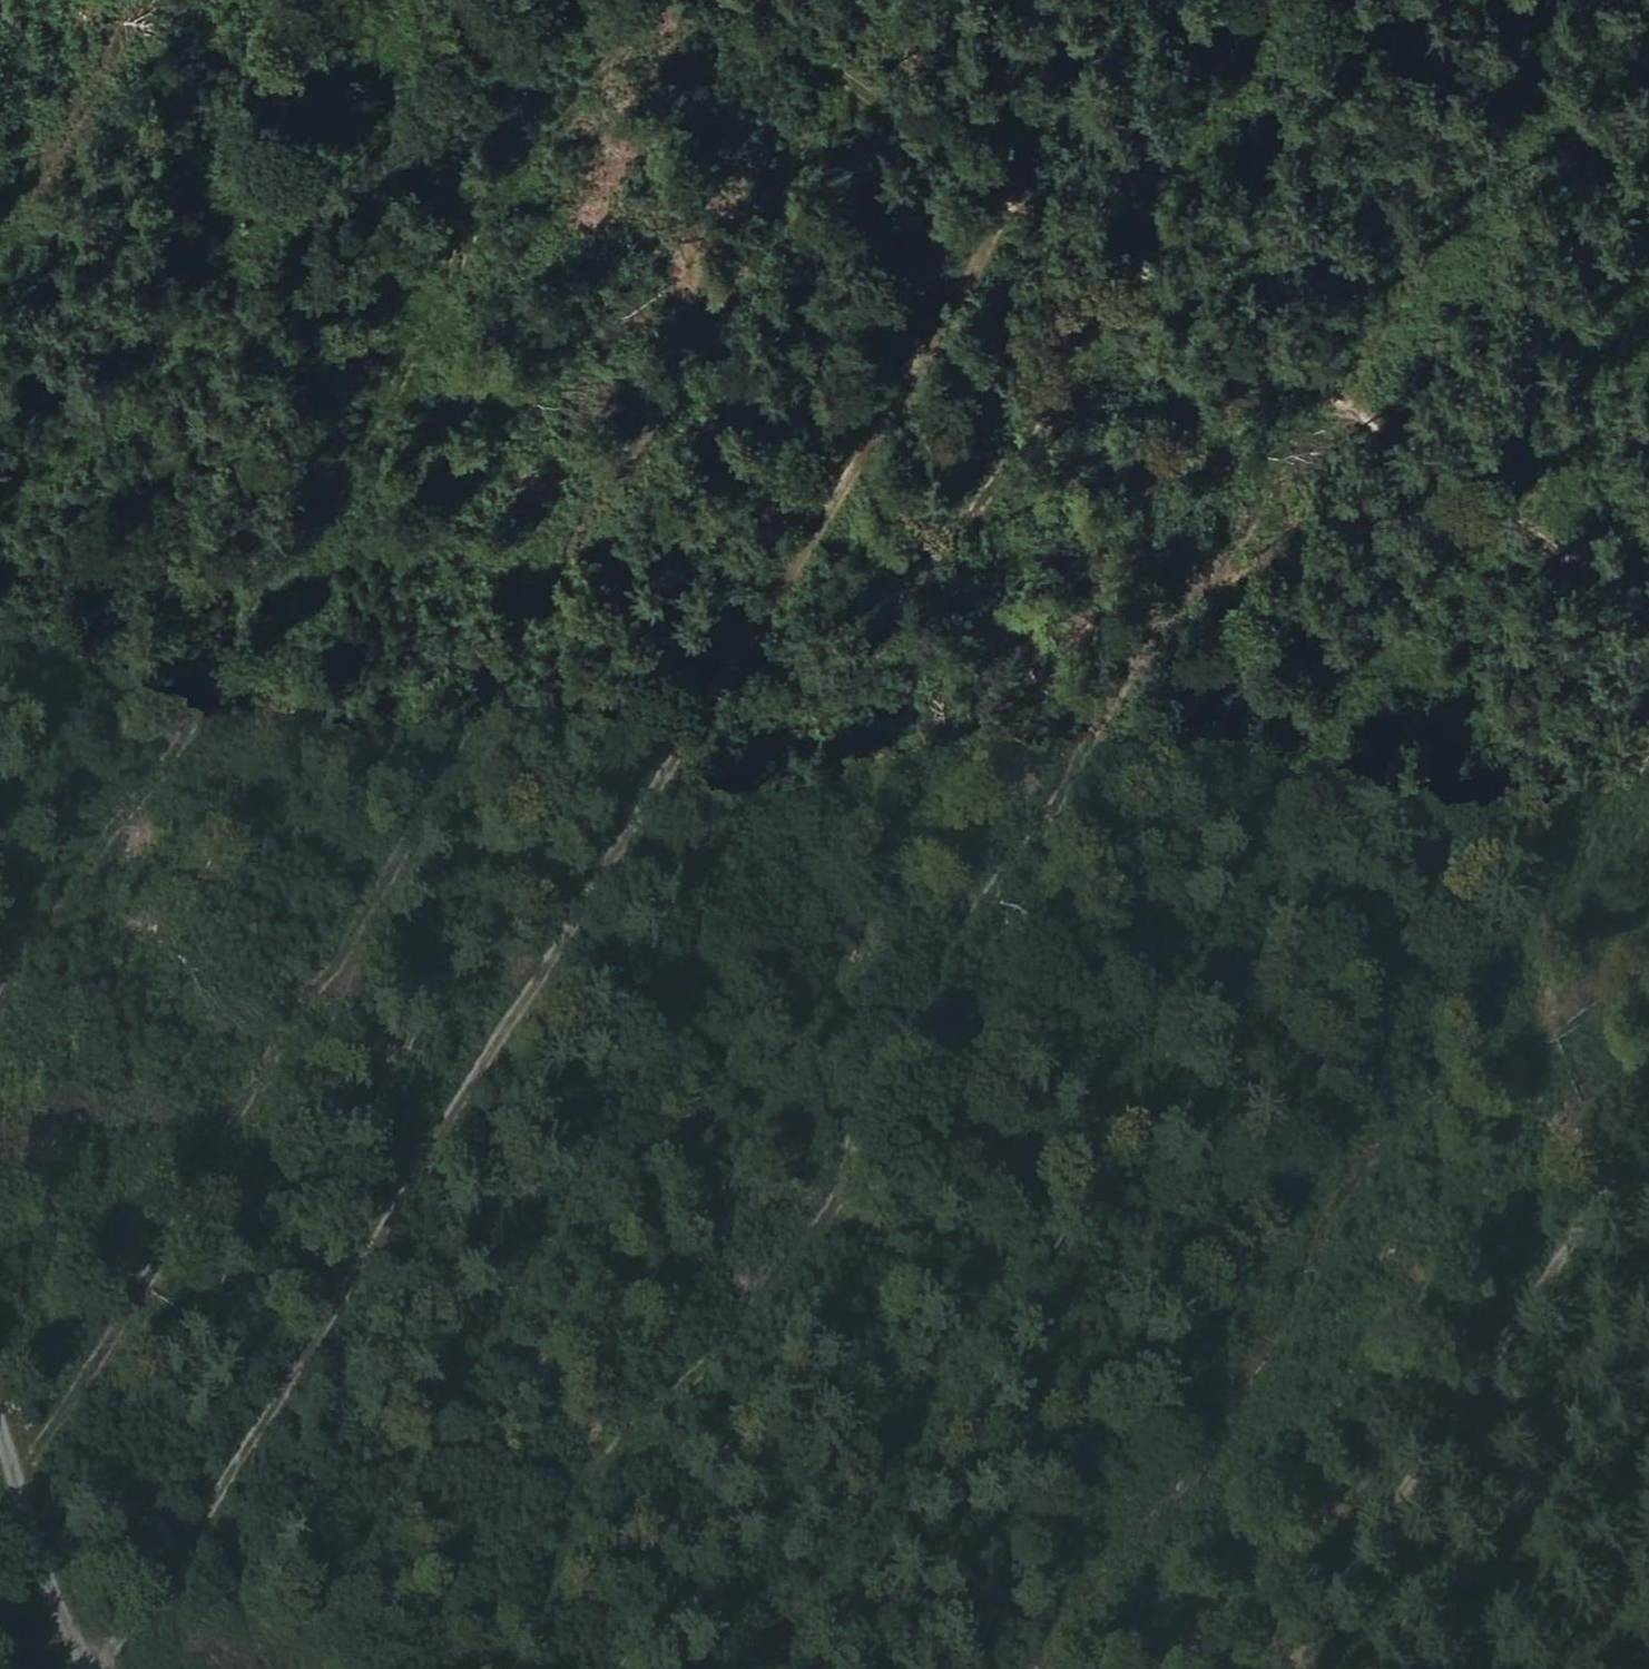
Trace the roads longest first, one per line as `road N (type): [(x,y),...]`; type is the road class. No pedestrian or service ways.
road 1 (track): [(89,1668),(34,1536),(0,1414)]

